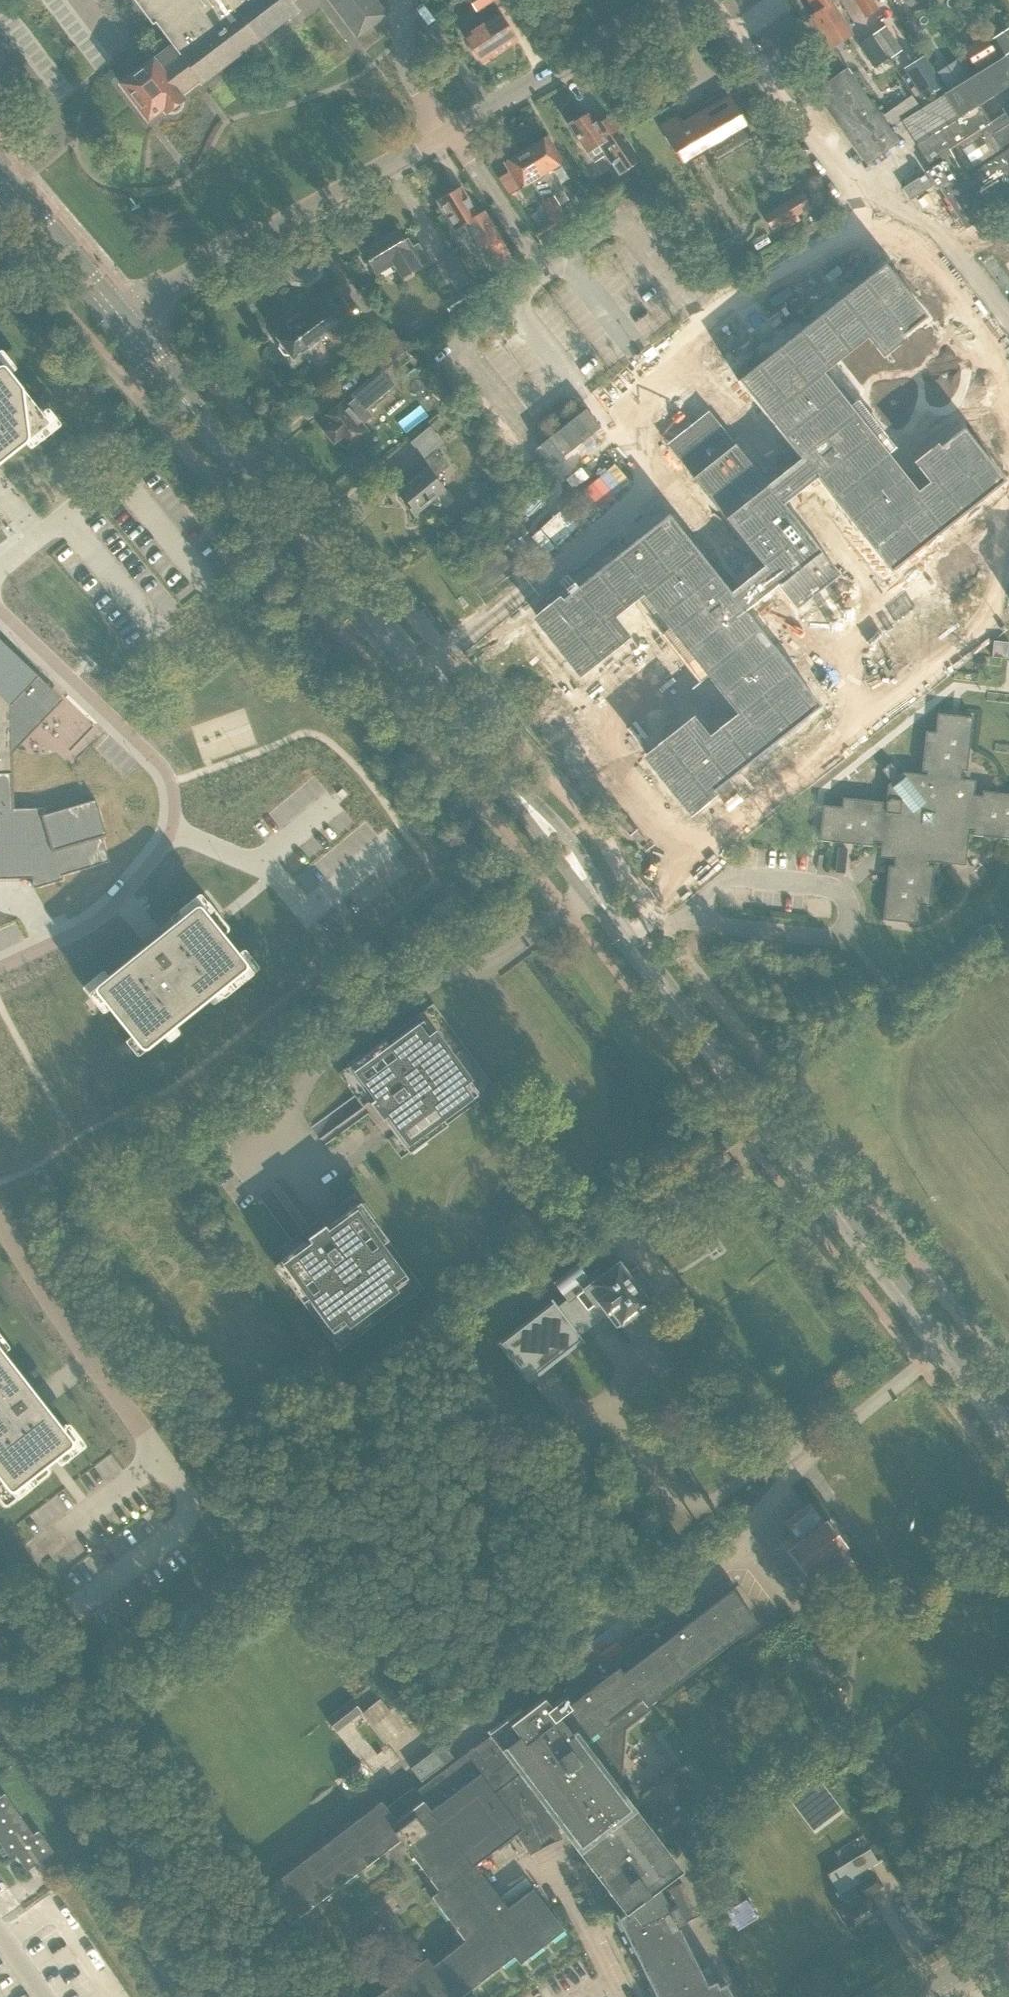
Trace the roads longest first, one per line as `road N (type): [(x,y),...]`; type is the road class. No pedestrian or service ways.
road 1 (tertiary): [(1008,1432),(605,909)]
road 2 (residential): [(0,968),(108,912),(163,846),(174,803),(157,762),(0,609)]
road 3 (tertiary): [(505,782),(195,413)]
road 4 (residential): [(126,311),(442,134)]
road 5 (residential): [(161,1459),(0,1223)]
road 6 (residential): [(442,134),(673,0)]
road 7 (tertiary): [(126,311),(4,170)]
road 8 (tertiary): [(0,197),(109,325)]
road 9 (tertiary): [(605,909),(564,831),(505,782)]
road 10 (tertiary): [(505,782),(586,897),(605,909)]
road 11 (residential): [(402,0),(408,64),(442,134)]
road 12 (tertiary): [(109,325),(180,408),(195,413)]
road 13 (tertiary): [(195,413),(174,369),(126,311)]

